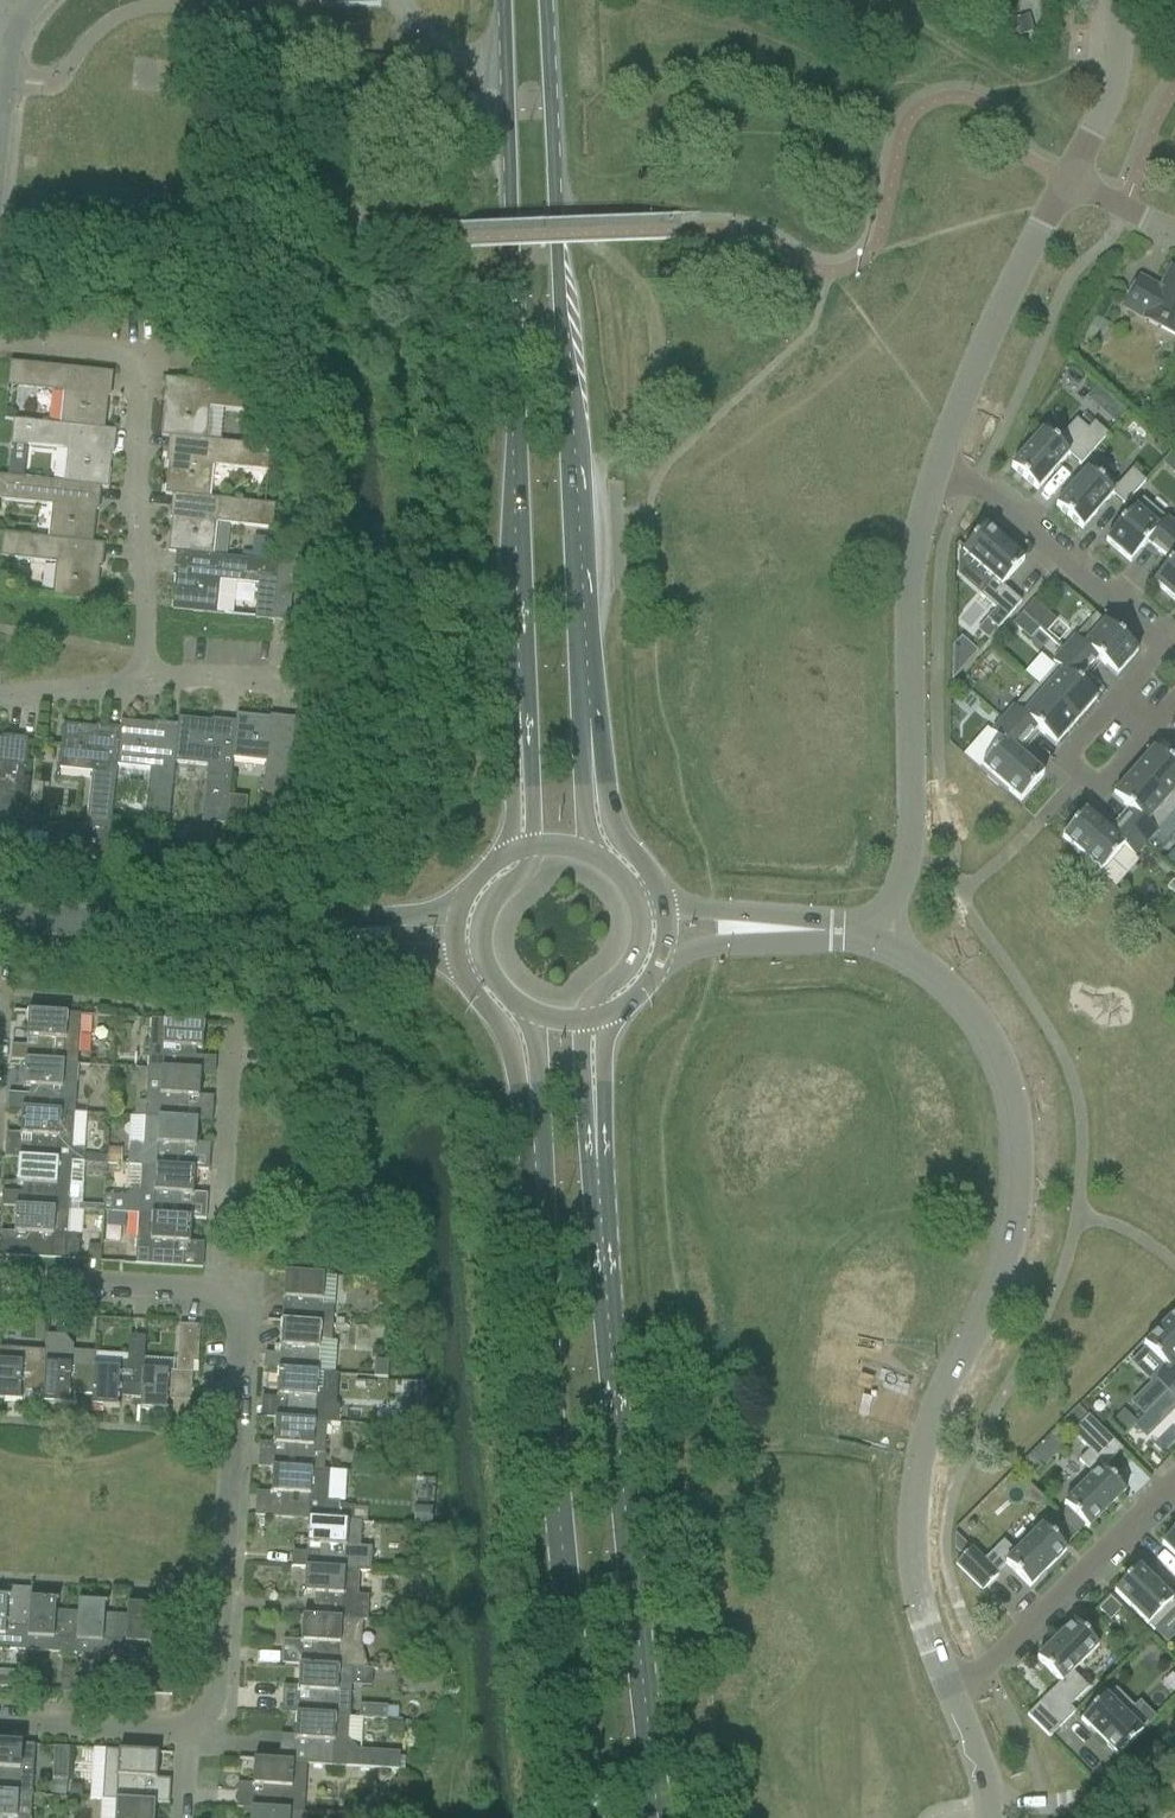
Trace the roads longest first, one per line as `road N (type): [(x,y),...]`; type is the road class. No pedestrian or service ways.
road 1 (tertiary): [(943,1688),(906,1556),(925,1451),(958,1354),(1008,1256),(1017,1144),(1001,1062),(968,1006),(923,963),(877,939)]
road 2 (secondary): [(592,766),(546,0)]
road 3 (secondary): [(503,0),(519,715)]
road 4 (secondary): [(532,1131),(559,1537),(590,1817)]
road 5 (secondary): [(657,1817),(595,1142)]
road 6 (unclassified): [(877,939),(910,848),(915,546),(941,448)]
road 7 (residential): [(149,685),(137,548),(147,355),(0,338)]
road 8 (unclassified): [(186,1734),(212,1715),(219,1652),(233,1316),(216,1293)]
road 9 (residential): [(1174,701),(1095,795),(1058,760),(1167,637)]
road 10 (tertiary): [(0,919),(320,935)]
road 11 (residential): [(943,1688),(1000,1658),(1174,1482)]
road 12 (unclassified): [(941,448),(1067,179)]
road 13 (residential): [(941,448),(1167,637)]
road 14 (unclassified): [(216,1293),(233,1030)]
road 15 (unclassified): [(216,1293),(0,1273)]
road 16 (unclassified): [(986,1808),(1093,1789),(1174,1724)]
road 17 (residential): [(1067,179),(1116,82),(1117,0)]
road 18 (secondary): [(459,962),(506,1034),(532,1131)]
road 19 (unclassified): [(0,1725),(186,1734)]
road 20 (secondary): [(663,909),(652,879),(618,837),(592,766)]
road 21 (residential): [(0,698),(149,685)]
road 22 (tertiary): [(320,935),(459,962)]
road 23 (tertiary): [(458,916),(320,935)]
road 24 (secondary): [(519,715),(510,745),(509,852)]
road 25 (secondary): [(583,1020),(633,964),(641,936),(637,905)]
road 26 (secondary): [(532,845),(527,864),(481,919),(484,962)]
road 27 (secondary): [(519,715),(528,743),(532,845)]
road 28 (tertiary): [(986,1808),(943,1688)]
road 29 (secondary): [(595,1142),(603,1112),(604,1016)]
road 30 (secondary): [(595,1142),(586,1115),(583,1020)]

